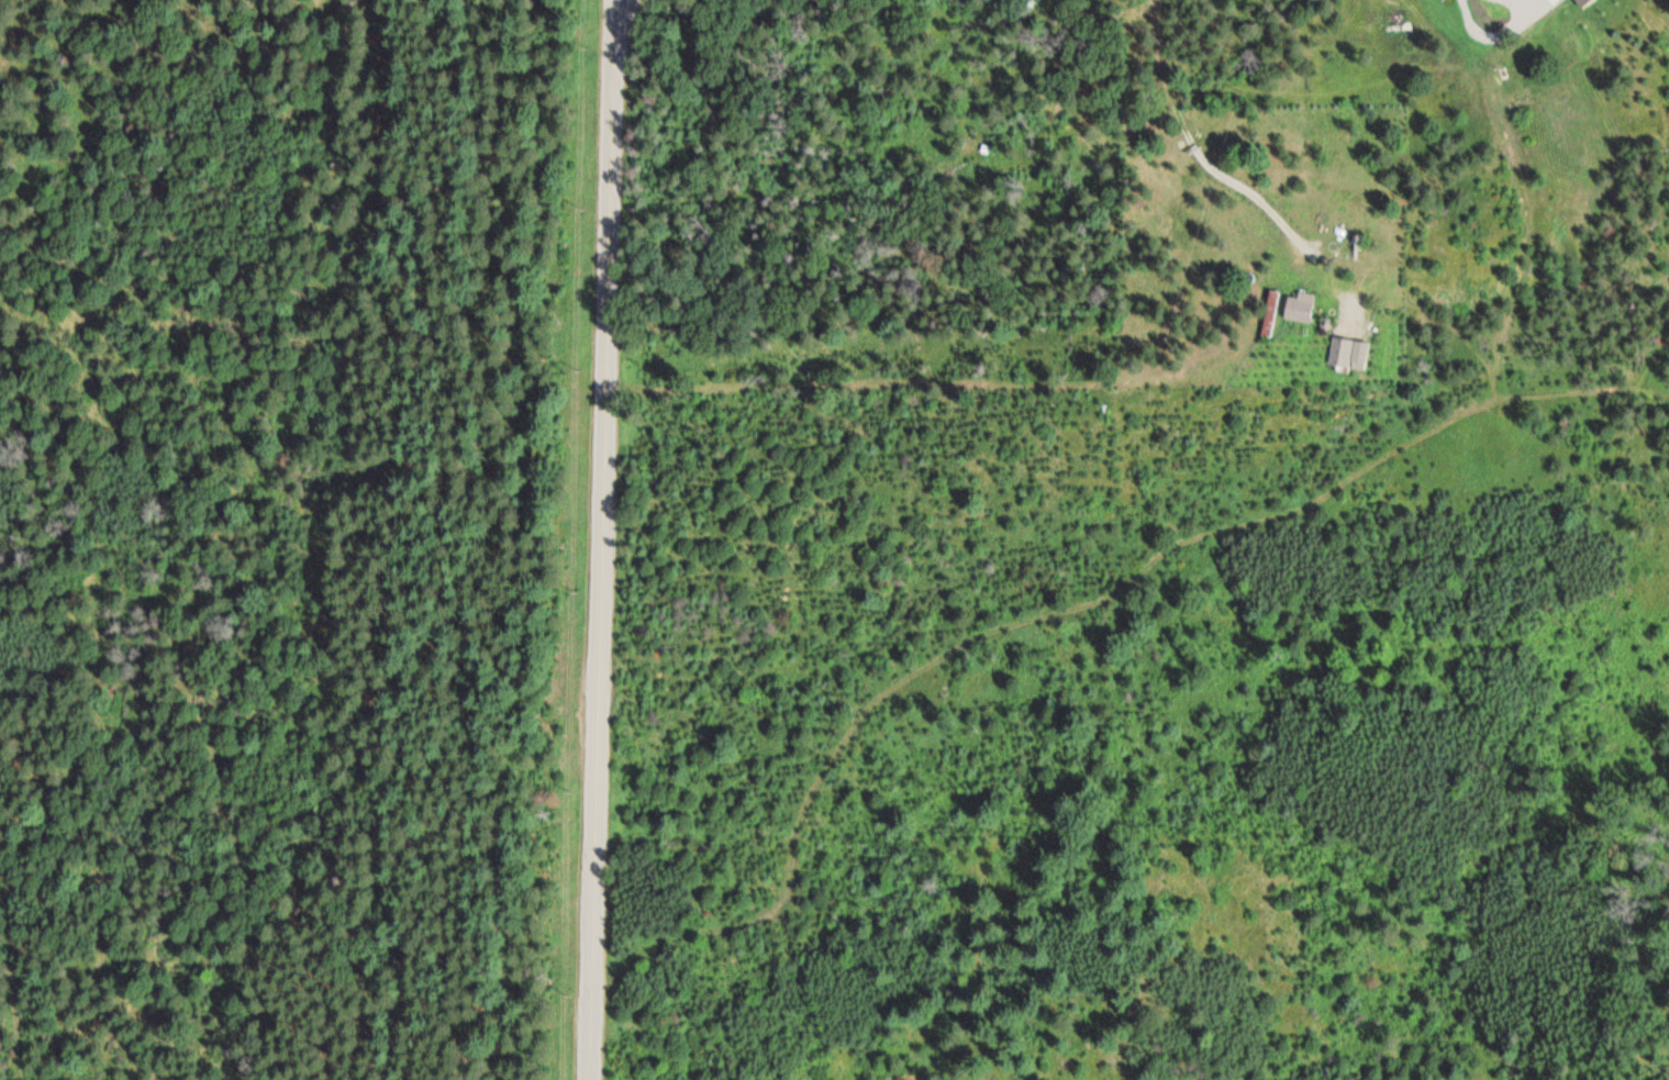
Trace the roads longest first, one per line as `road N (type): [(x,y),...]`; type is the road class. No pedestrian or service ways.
road 1 (tertiary): [(589,1079),(614,0)]

